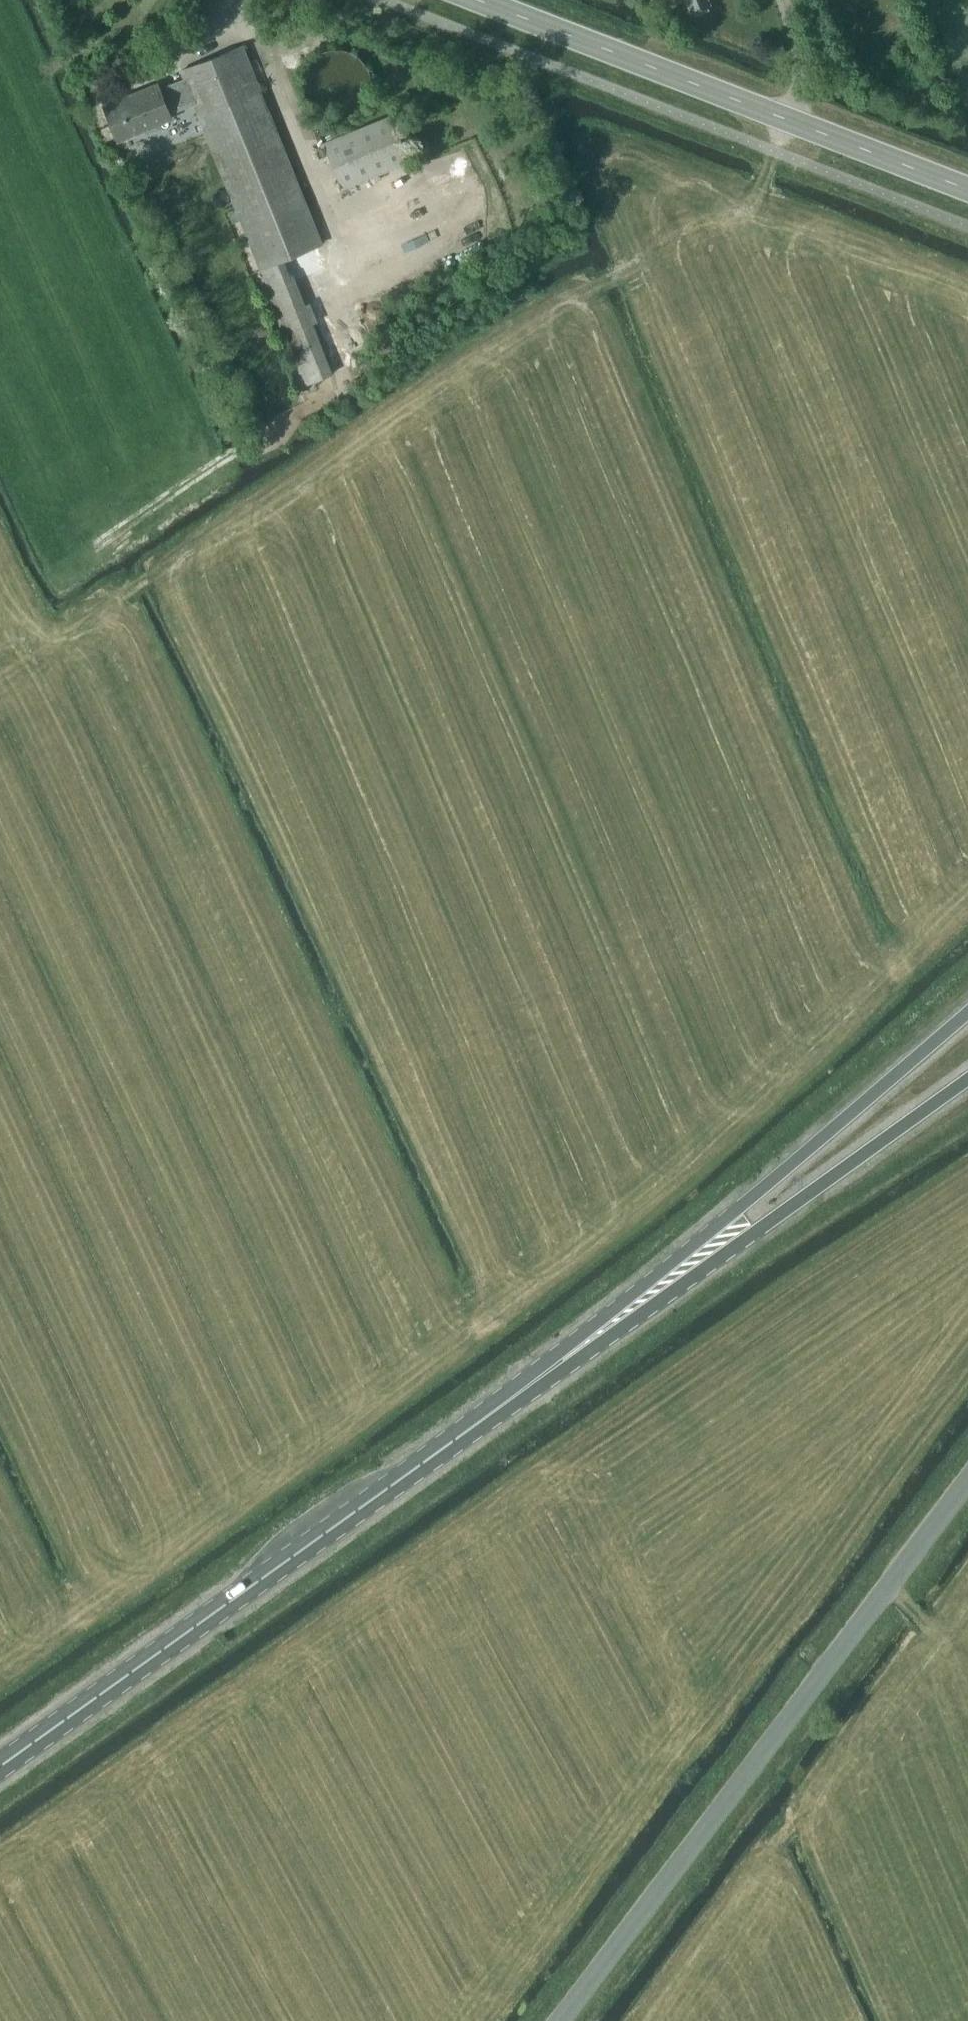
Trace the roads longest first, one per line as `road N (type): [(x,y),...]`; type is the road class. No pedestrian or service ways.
road 1 (tertiary): [(567,2020),(967,1494)]
road 2 (primary): [(967,1013),(480,1421)]
road 3 (primary): [(480,1421),(523,1400),(967,1078)]
road 4 (primary): [(0,1766),(480,1421)]
road 5 (secondary): [(967,189),(477,0)]

